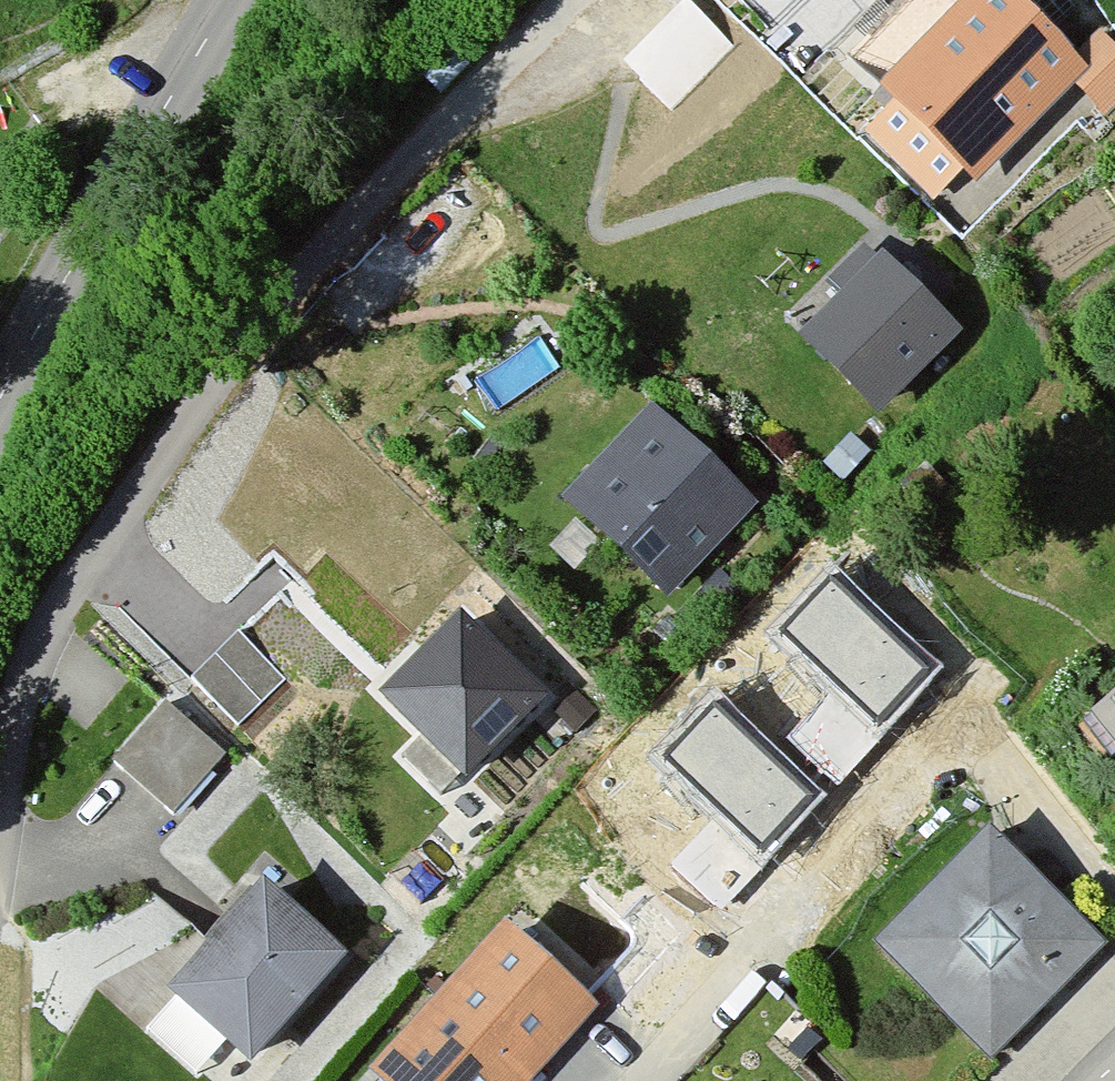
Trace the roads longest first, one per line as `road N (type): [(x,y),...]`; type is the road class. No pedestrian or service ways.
road 1 (residential): [(572,0),(406,159),(142,483),(52,615),(27,674),(0,829)]
road 2 (tertiary): [(233,0),(0,400)]

